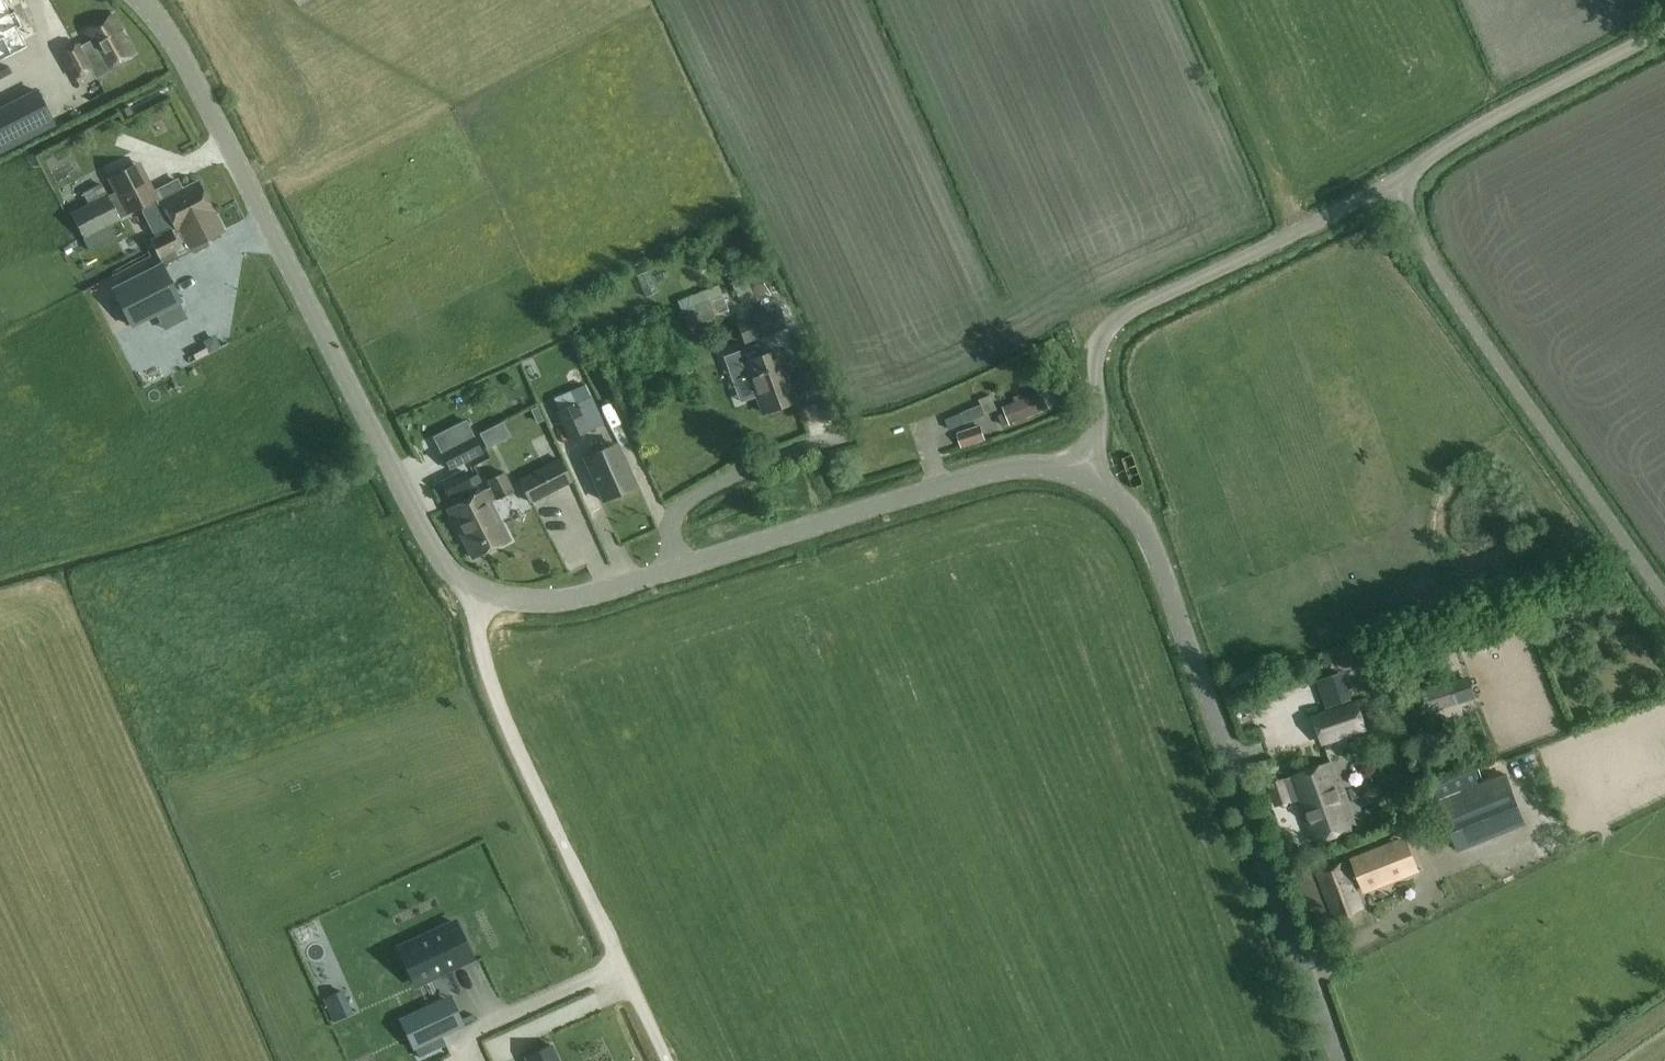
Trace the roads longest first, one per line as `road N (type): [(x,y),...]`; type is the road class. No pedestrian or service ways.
road 1 (tertiary): [(1089,477),(1071,467),(1011,465),(579,597),(481,593),(428,542),(176,46),(140,0)]
road 2 (tertiary): [(1341,1060),(1149,539),(1119,495),(1089,477)]
road 3 (track): [(667,1060),(493,698),(480,661),(481,593)]
road 4 (unclassified): [(1664,598),(1460,304),(1397,182)]
road 5 (unclassified): [(1089,477),(1098,340),(1111,323),(1397,182)]
road 6 (unclassified): [(1397,182),(1455,138),(1664,31)]

